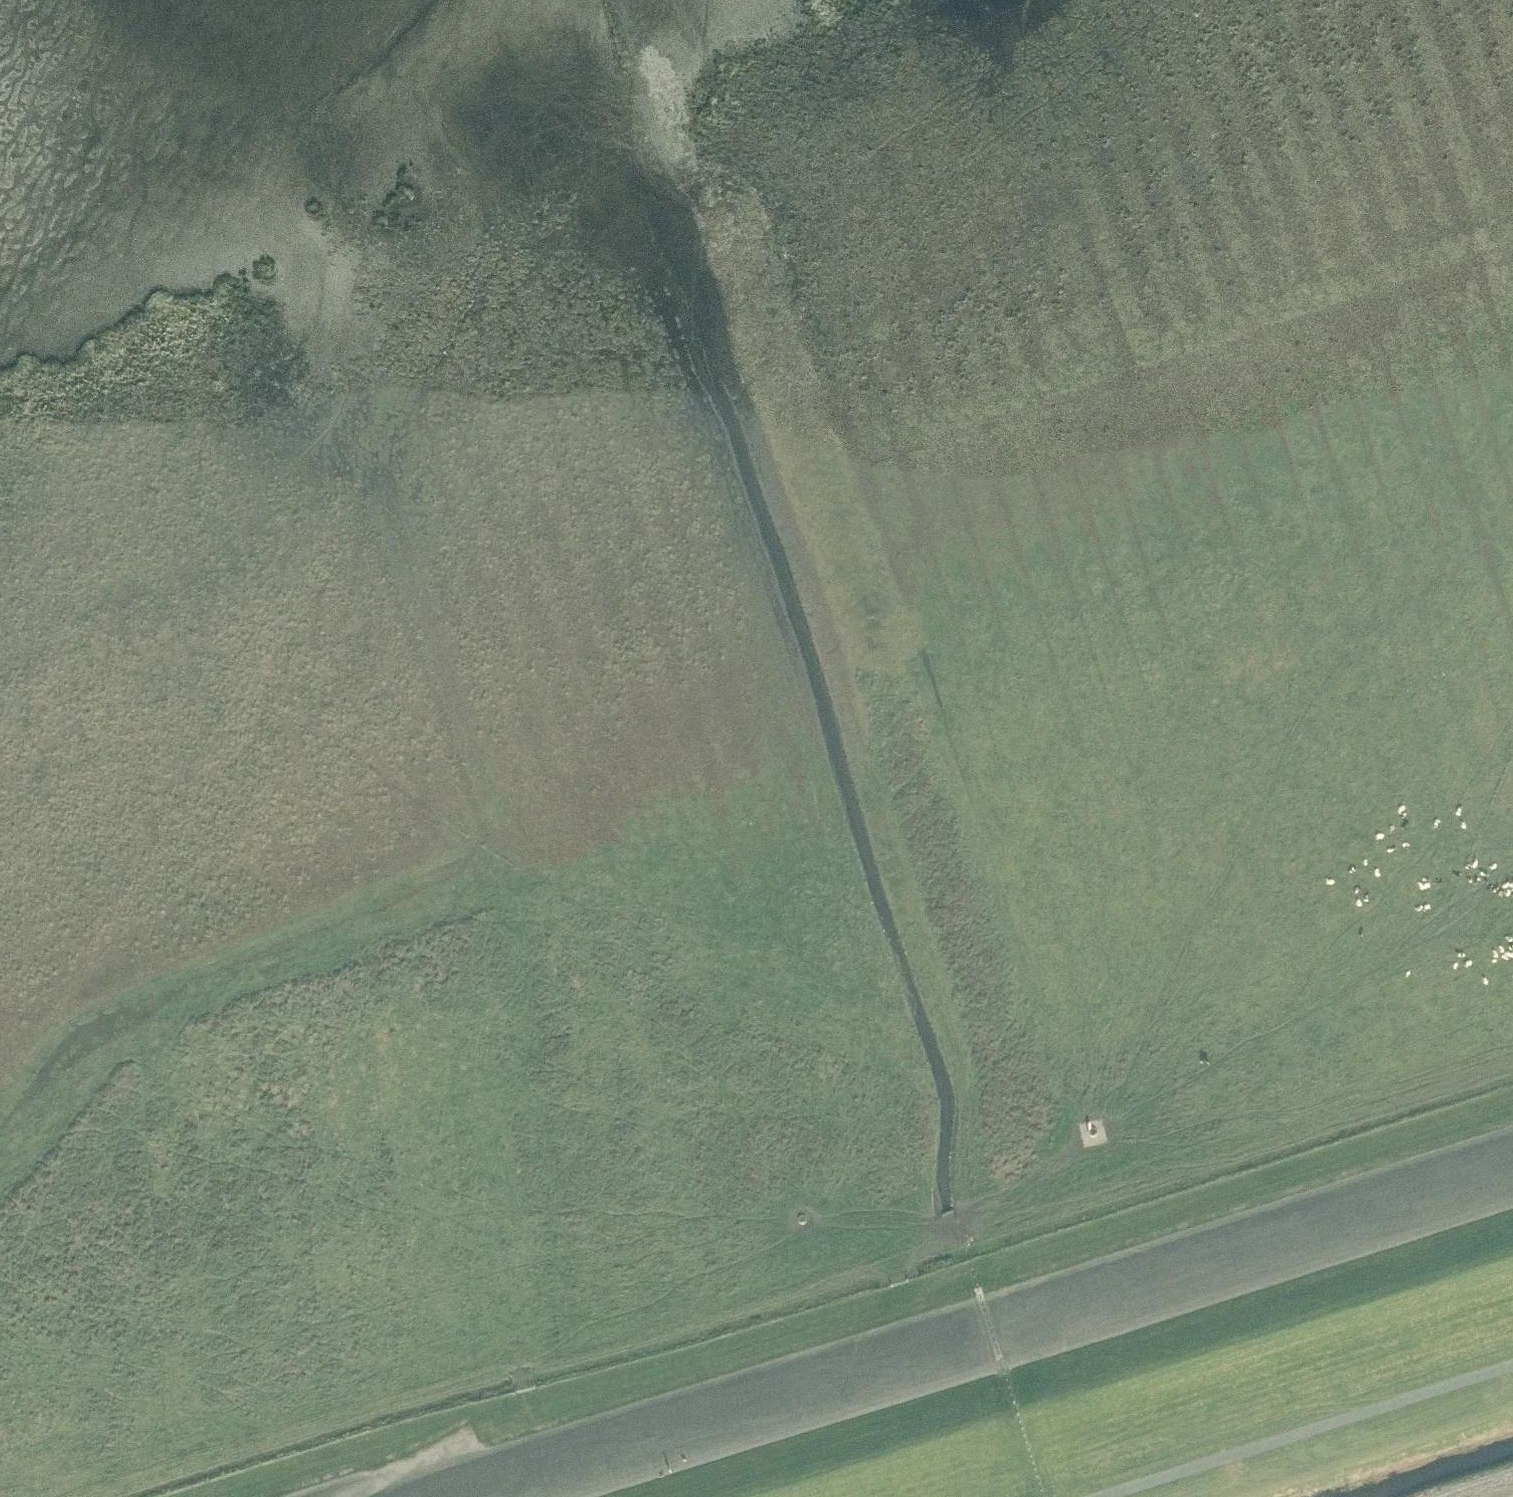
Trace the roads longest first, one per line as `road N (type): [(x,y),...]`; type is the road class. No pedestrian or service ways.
road 1 (unclassified): [(1105,1496),(1512,1366)]

